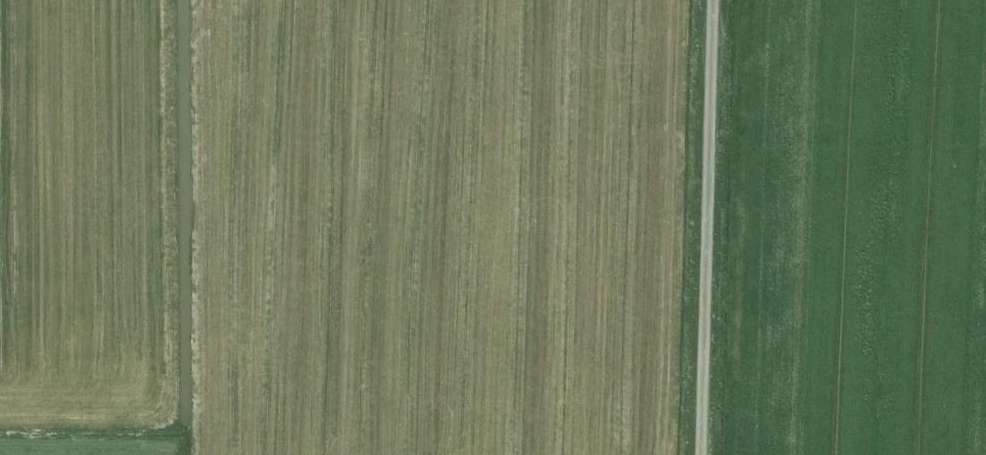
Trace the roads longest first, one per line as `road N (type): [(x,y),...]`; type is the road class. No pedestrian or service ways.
road 1 (unclassified): [(705,454),(720,0)]

